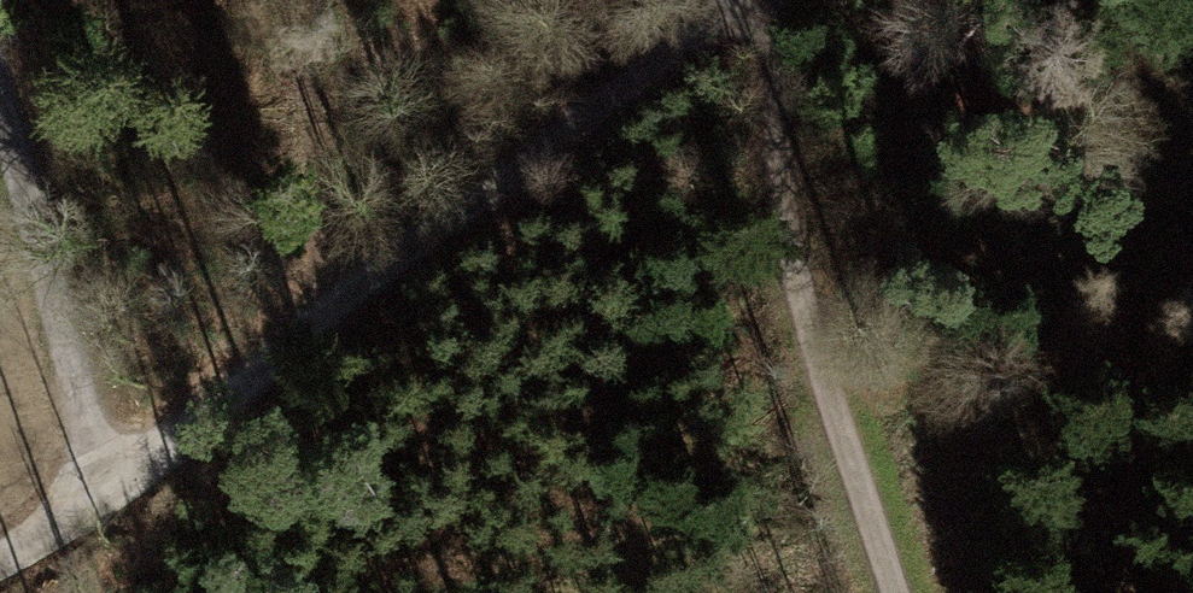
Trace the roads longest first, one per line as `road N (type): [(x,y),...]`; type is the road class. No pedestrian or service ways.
road 1 (track): [(914,592),(722,1)]
road 2 (track): [(290,305),(723,0)]
road 3 (track): [(109,454),(0,70)]
road 4 (track): [(0,517),(109,454),(290,305)]

